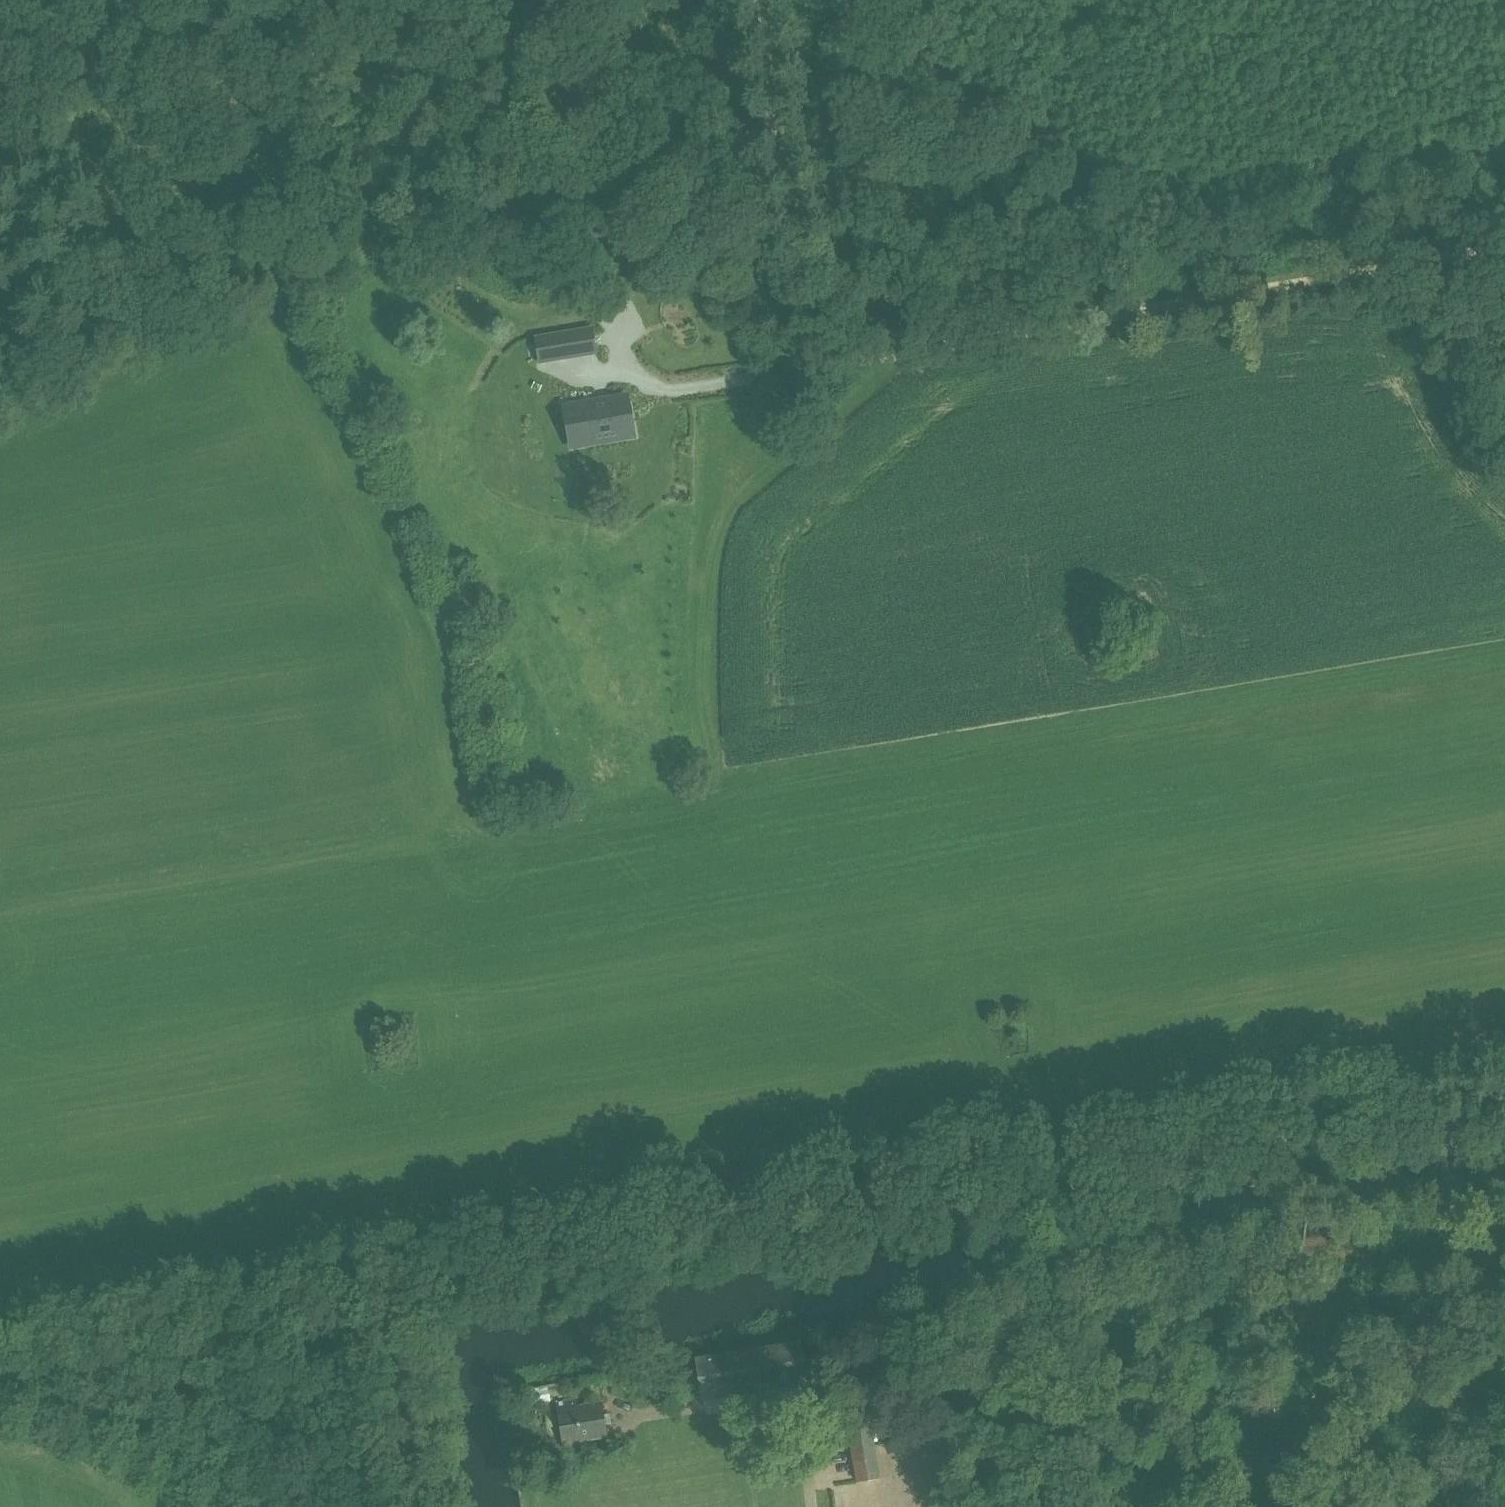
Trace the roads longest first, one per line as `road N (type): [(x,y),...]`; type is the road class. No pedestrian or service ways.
road 1 (track): [(369,1291),(729,1213),(1120,1182),(1357,1109),(1504,1089)]
road 2 (track): [(1504,251),(838,359),(819,355),(803,333),(788,249)]
road 3 (track): [(0,1348),(369,1291)]
road 4 (track): [(788,249),(753,0)]
road 5 (unclassified): [(212,1506),(107,1442),(0,1407)]

